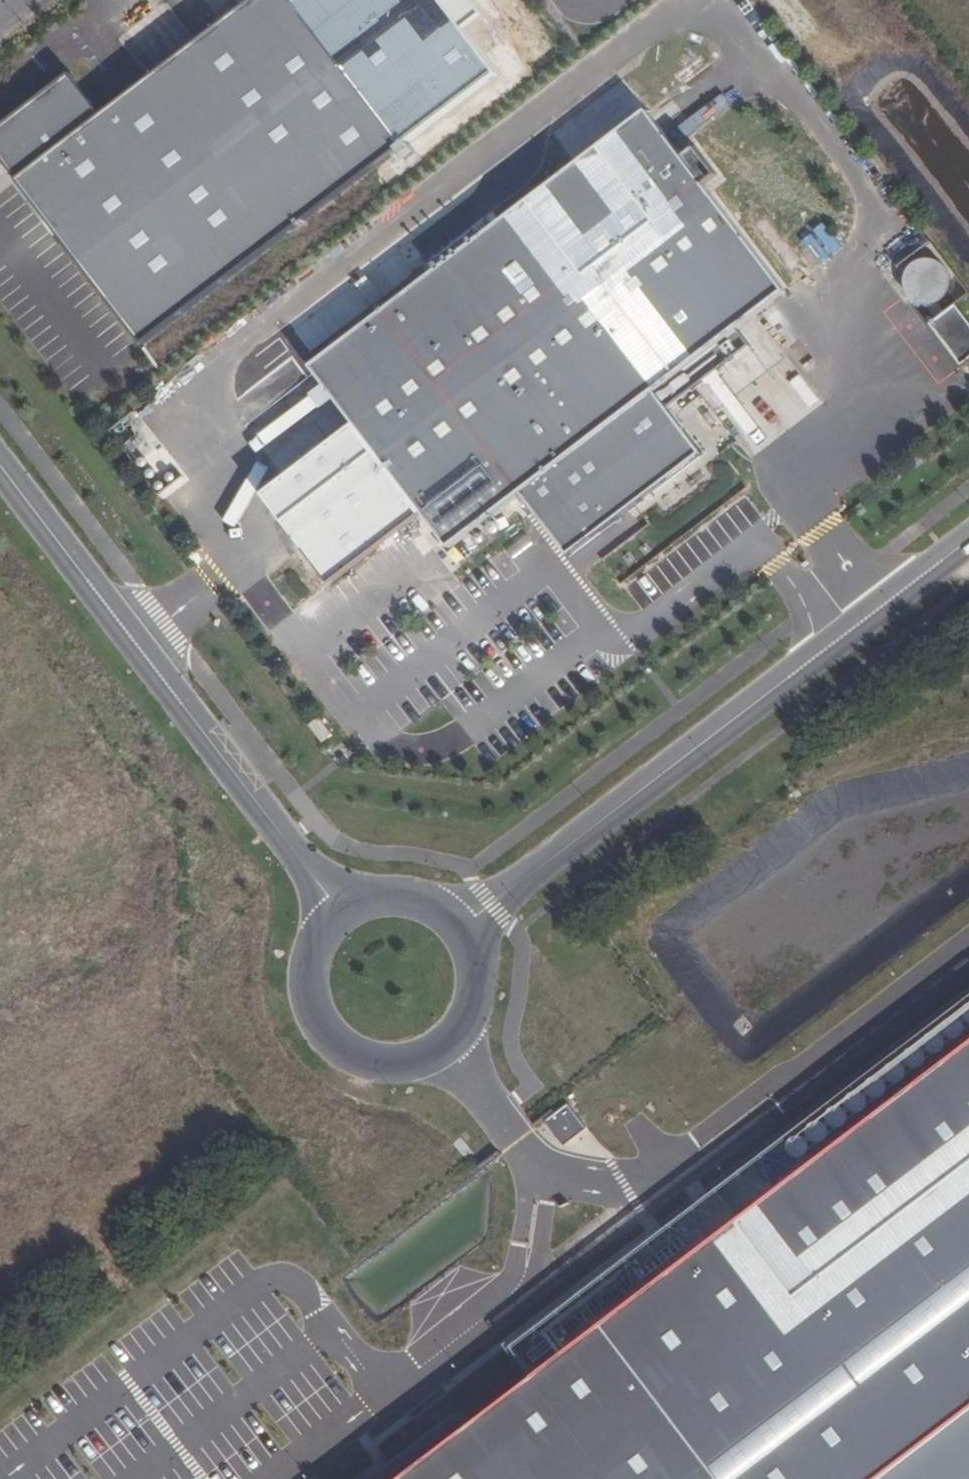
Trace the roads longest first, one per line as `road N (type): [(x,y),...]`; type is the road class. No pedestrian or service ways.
road 1 (unclassified): [(449,918),(476,916),(968,540)]
road 2 (unclassified): [(0,467),(340,909)]
road 3 (unclassified): [(340,909),(316,936),(307,992),(336,1041),(390,1060),(419,1055),(462,1019),(472,966),(449,918)]

